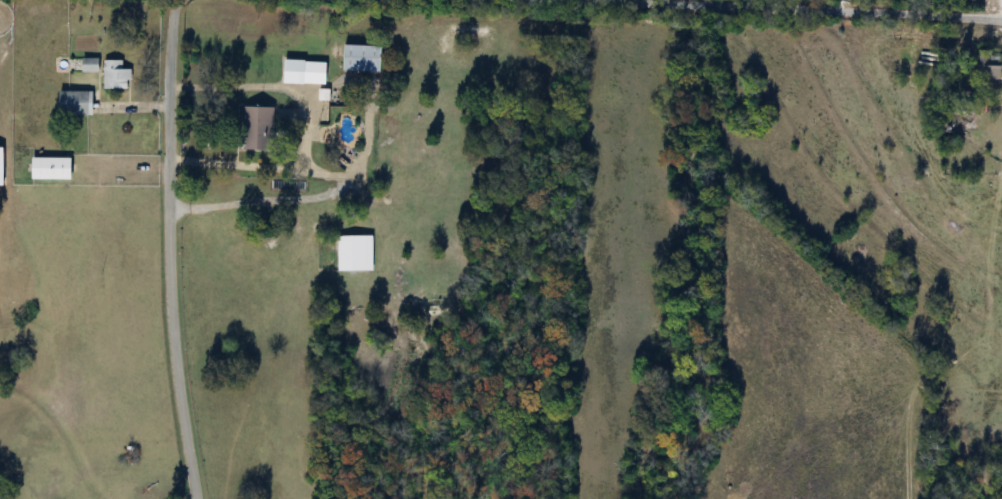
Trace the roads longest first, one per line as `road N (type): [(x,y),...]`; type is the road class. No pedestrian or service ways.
road 1 (residential): [(194,498),(168,303),(169,28),(179,0)]
road 2 (residential): [(632,0),(1001,19)]
road 3 (residential): [(1001,200),(1001,364)]
road 4 (residential): [(1001,388),(992,413),(949,427),(967,498)]

